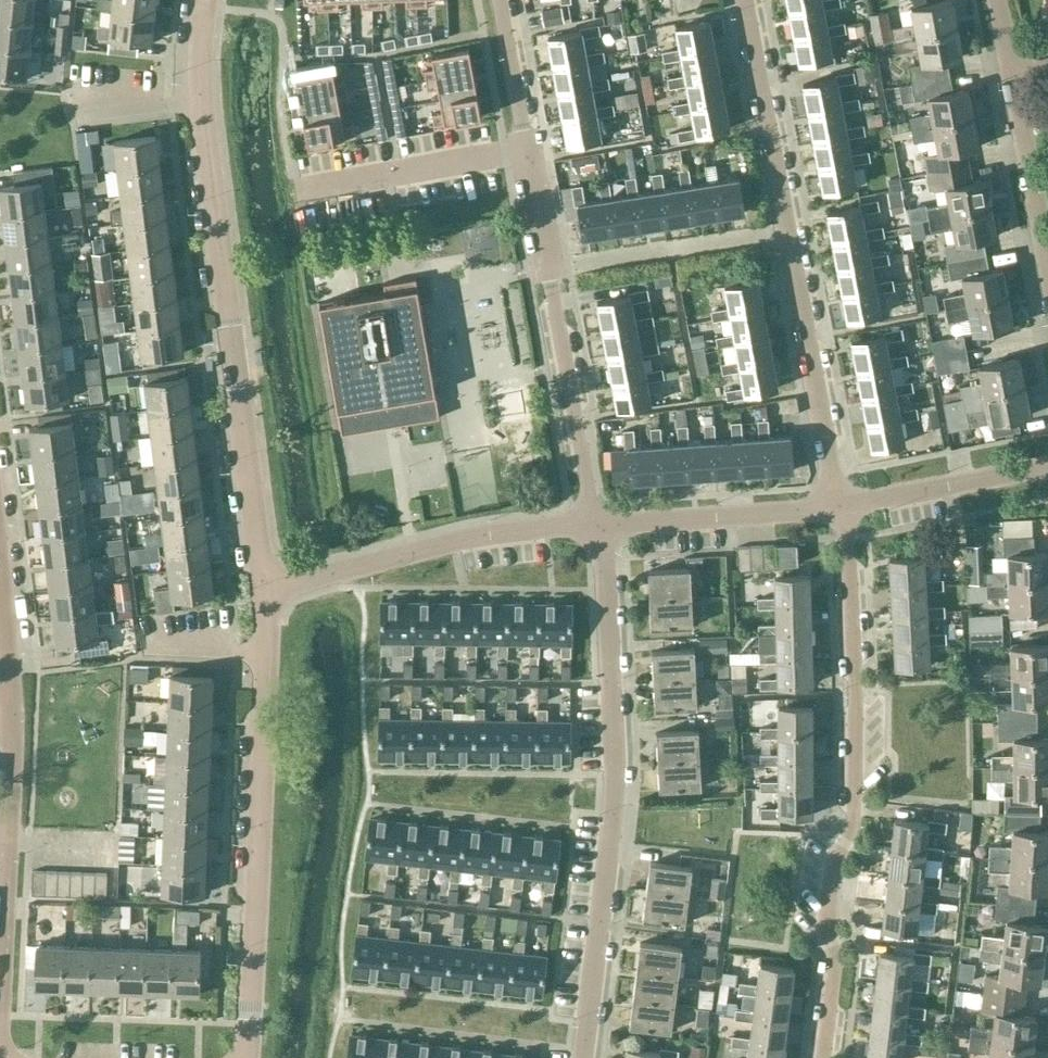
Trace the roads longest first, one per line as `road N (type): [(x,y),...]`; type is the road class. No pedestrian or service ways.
road 1 (unclassified): [(262,586),(202,104),(205,0)]
road 2 (residential): [(822,1057),(835,856),(854,815),(854,671),(839,505)]
road 3 (residential): [(582,1057),(614,774),(603,524)]
road 4 (residential): [(839,505),(743,0)]
road 5 (unclassified): [(249,1057),(262,586)]
road 6 (residential): [(589,525),(525,151)]
road 7 (unclassified): [(262,586),(483,535),(589,525)]
road 8 (residential): [(0,978),(11,713)]
road 9 (unclassified): [(603,524),(839,505)]
road 10 (residential): [(525,151),(294,193)]
road 11 (unclassified): [(839,505),(1047,466)]
road 12 (residential): [(1047,264),(1011,74)]
road 13 (residential): [(525,151),(498,0)]
road 14 (residential): [(11,713),(0,592)]

